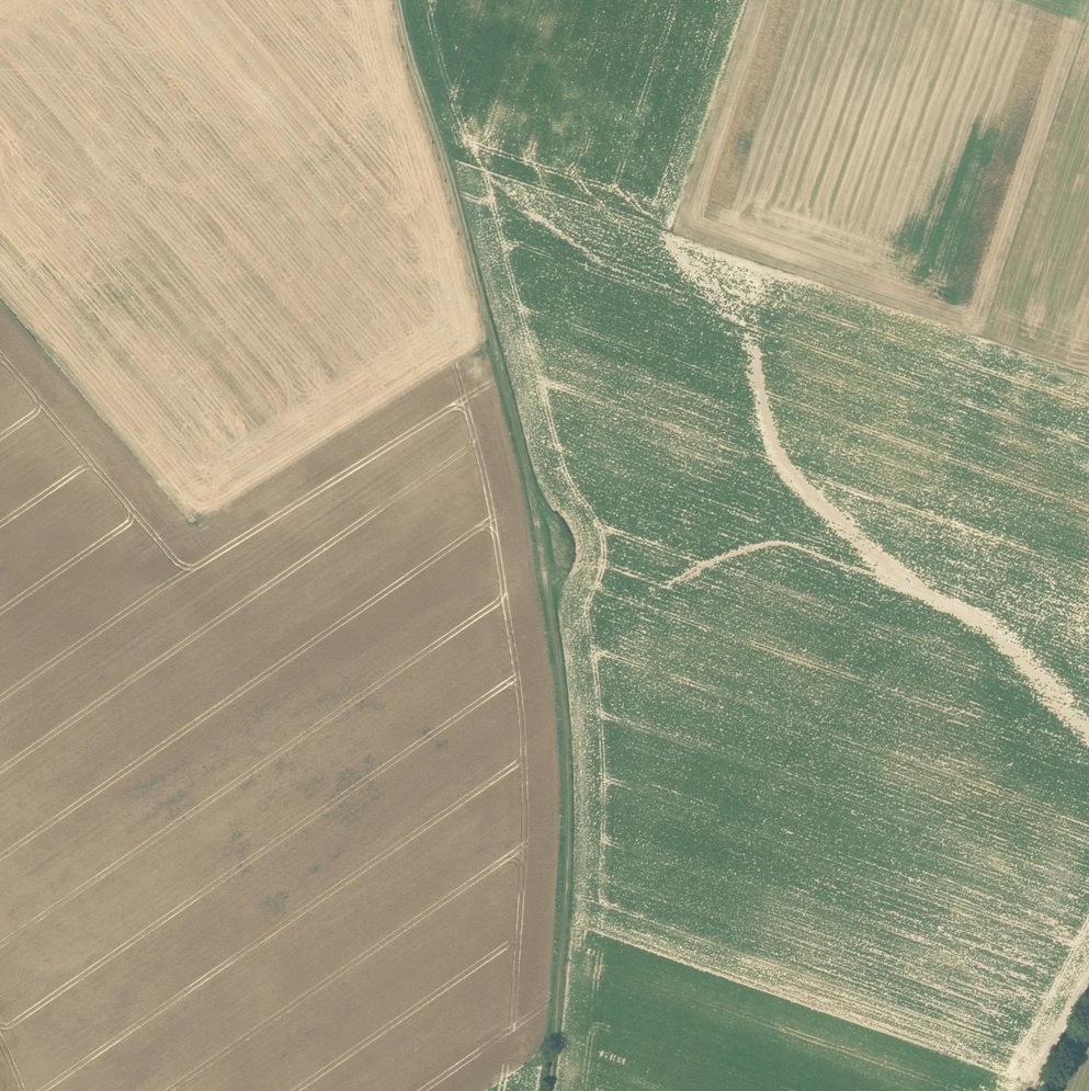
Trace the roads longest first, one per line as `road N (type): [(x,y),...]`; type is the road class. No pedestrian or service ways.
road 1 (track): [(547,1090),(567,856),(564,699),(526,466),(398,0)]

